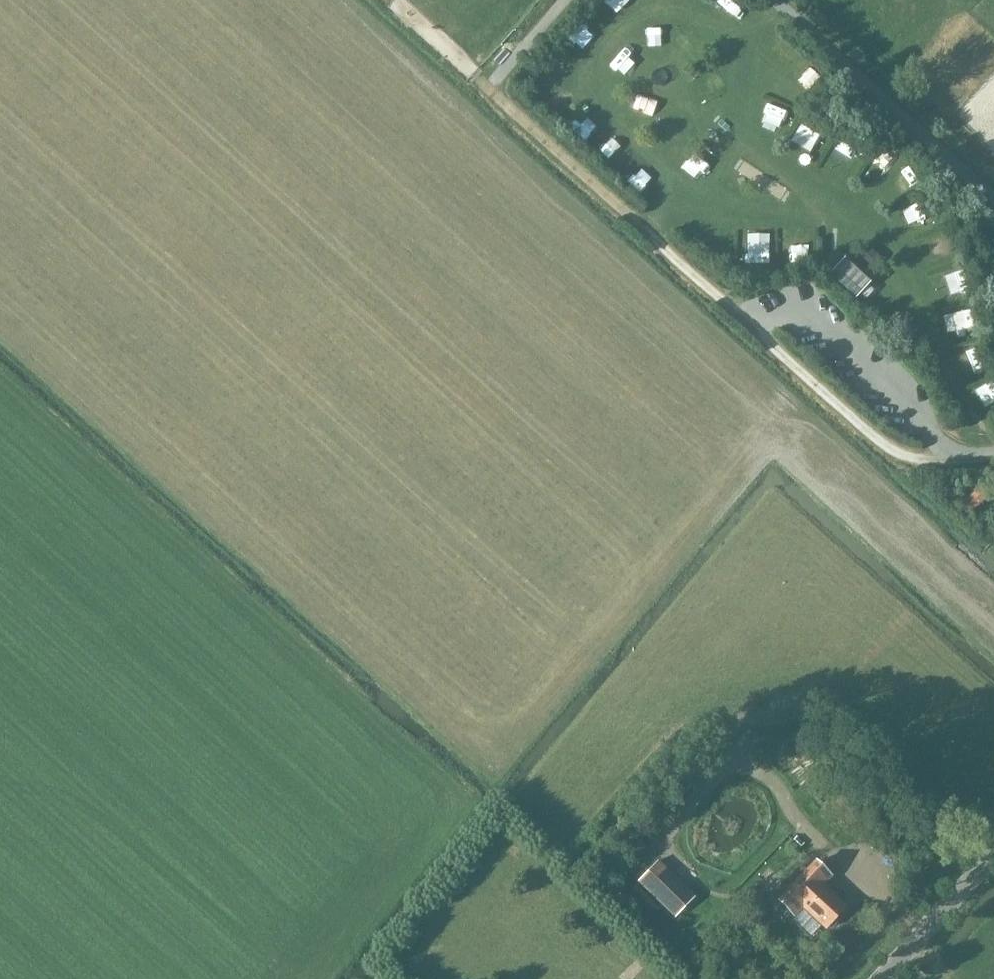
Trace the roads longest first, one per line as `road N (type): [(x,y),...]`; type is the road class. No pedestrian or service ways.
road 1 (track): [(957,459),(900,457),(390,0)]
road 2 (track): [(772,0),(993,197)]
road 3 (track): [(993,452),(957,459),(782,301)]
road 4 (tertiary): [(884,978),(993,856)]

